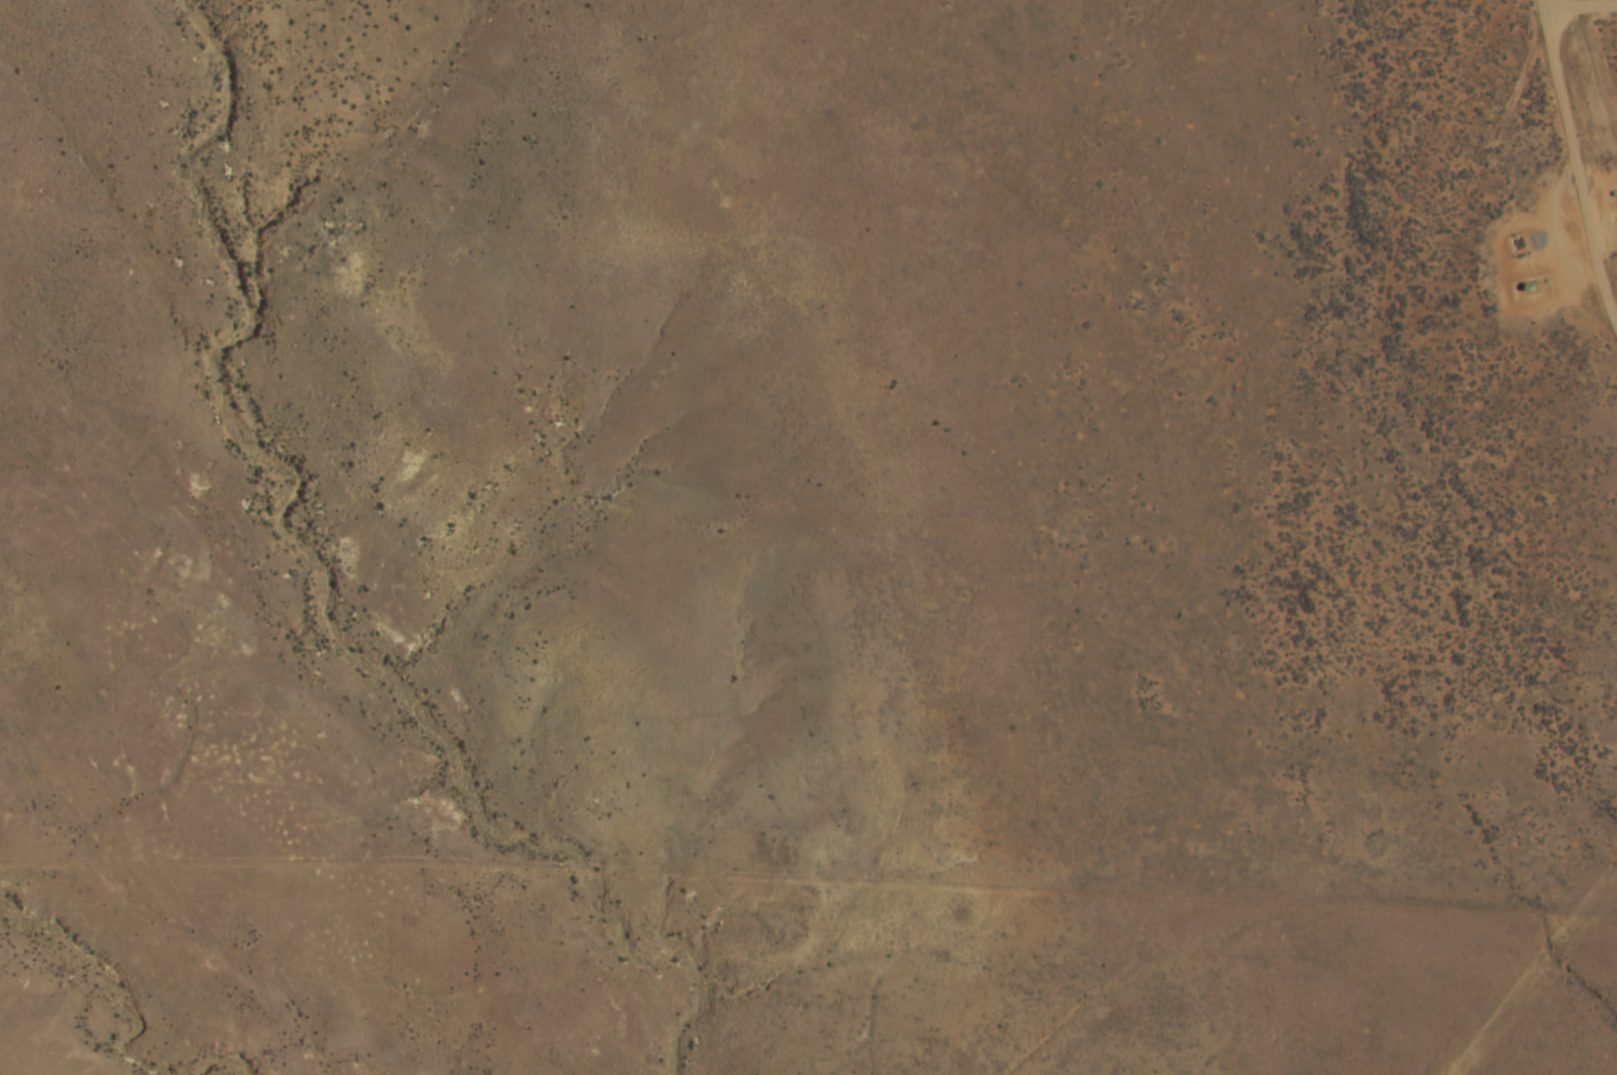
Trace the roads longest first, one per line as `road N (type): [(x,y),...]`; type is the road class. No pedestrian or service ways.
road 1 (residential): [(1616,422),(1545,353),(1494,196),(1470,0)]

